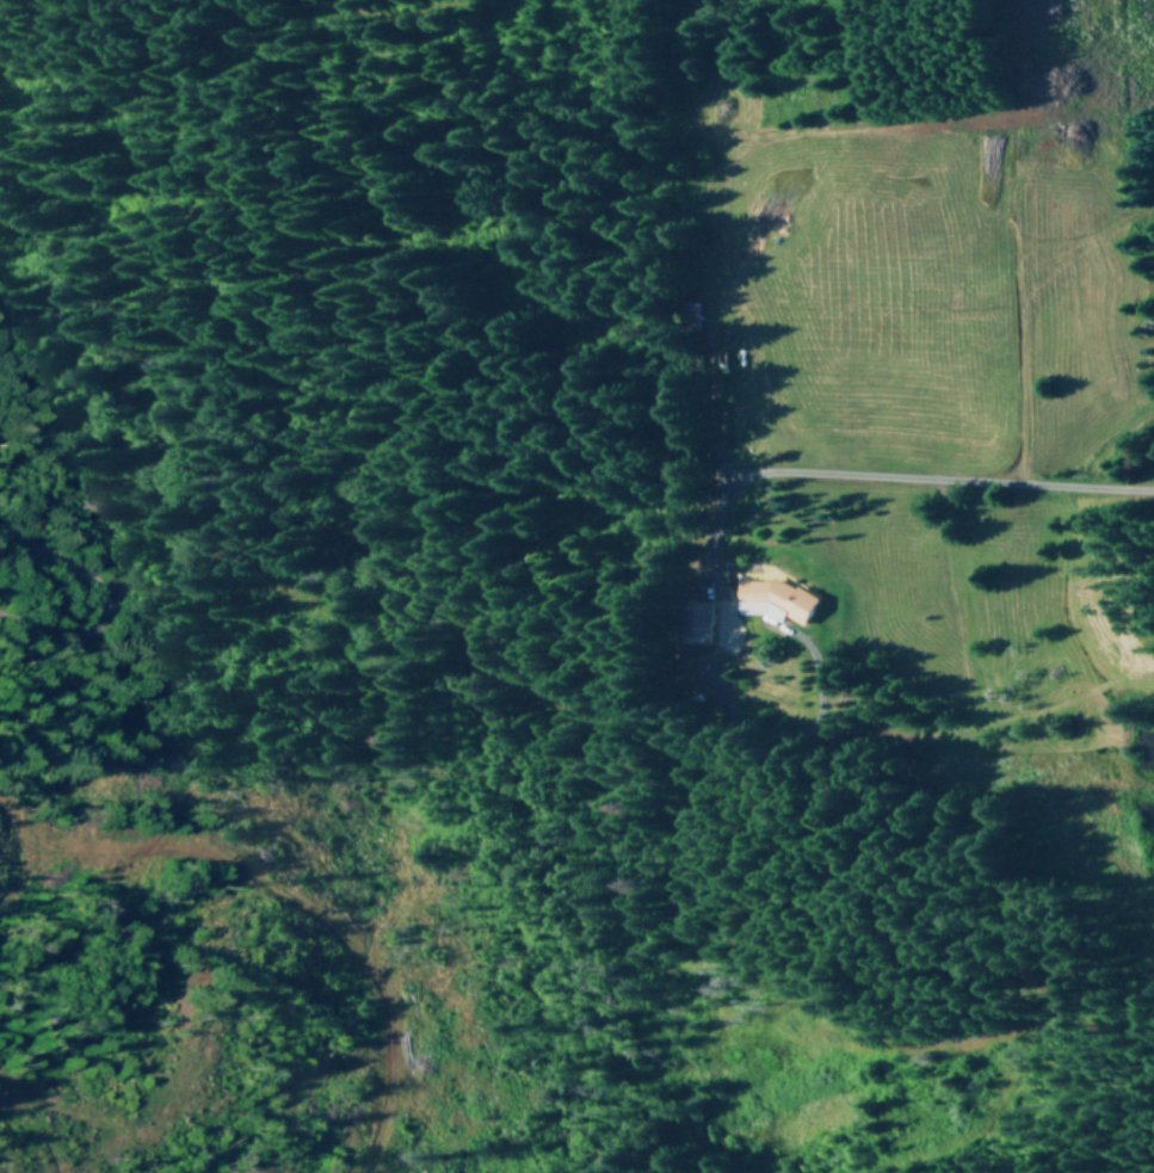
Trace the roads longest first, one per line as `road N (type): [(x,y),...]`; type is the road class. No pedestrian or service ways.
road 1 (residential): [(1153,162),(1061,0)]

